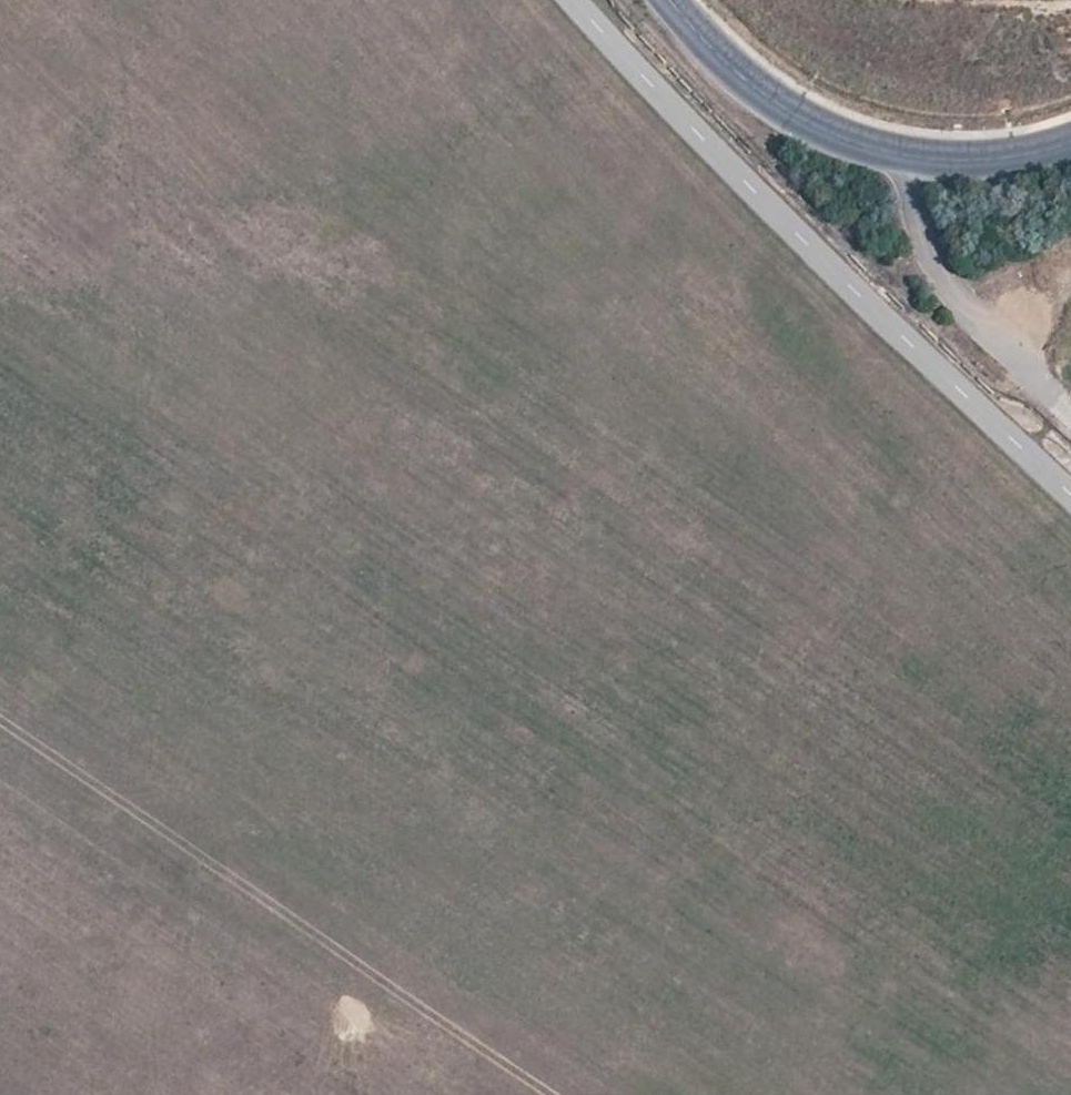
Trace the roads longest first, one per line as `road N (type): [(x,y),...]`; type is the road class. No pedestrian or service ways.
road 1 (unclassified): [(678,0),(753,89),(835,138),(991,159),(1070,143)]

